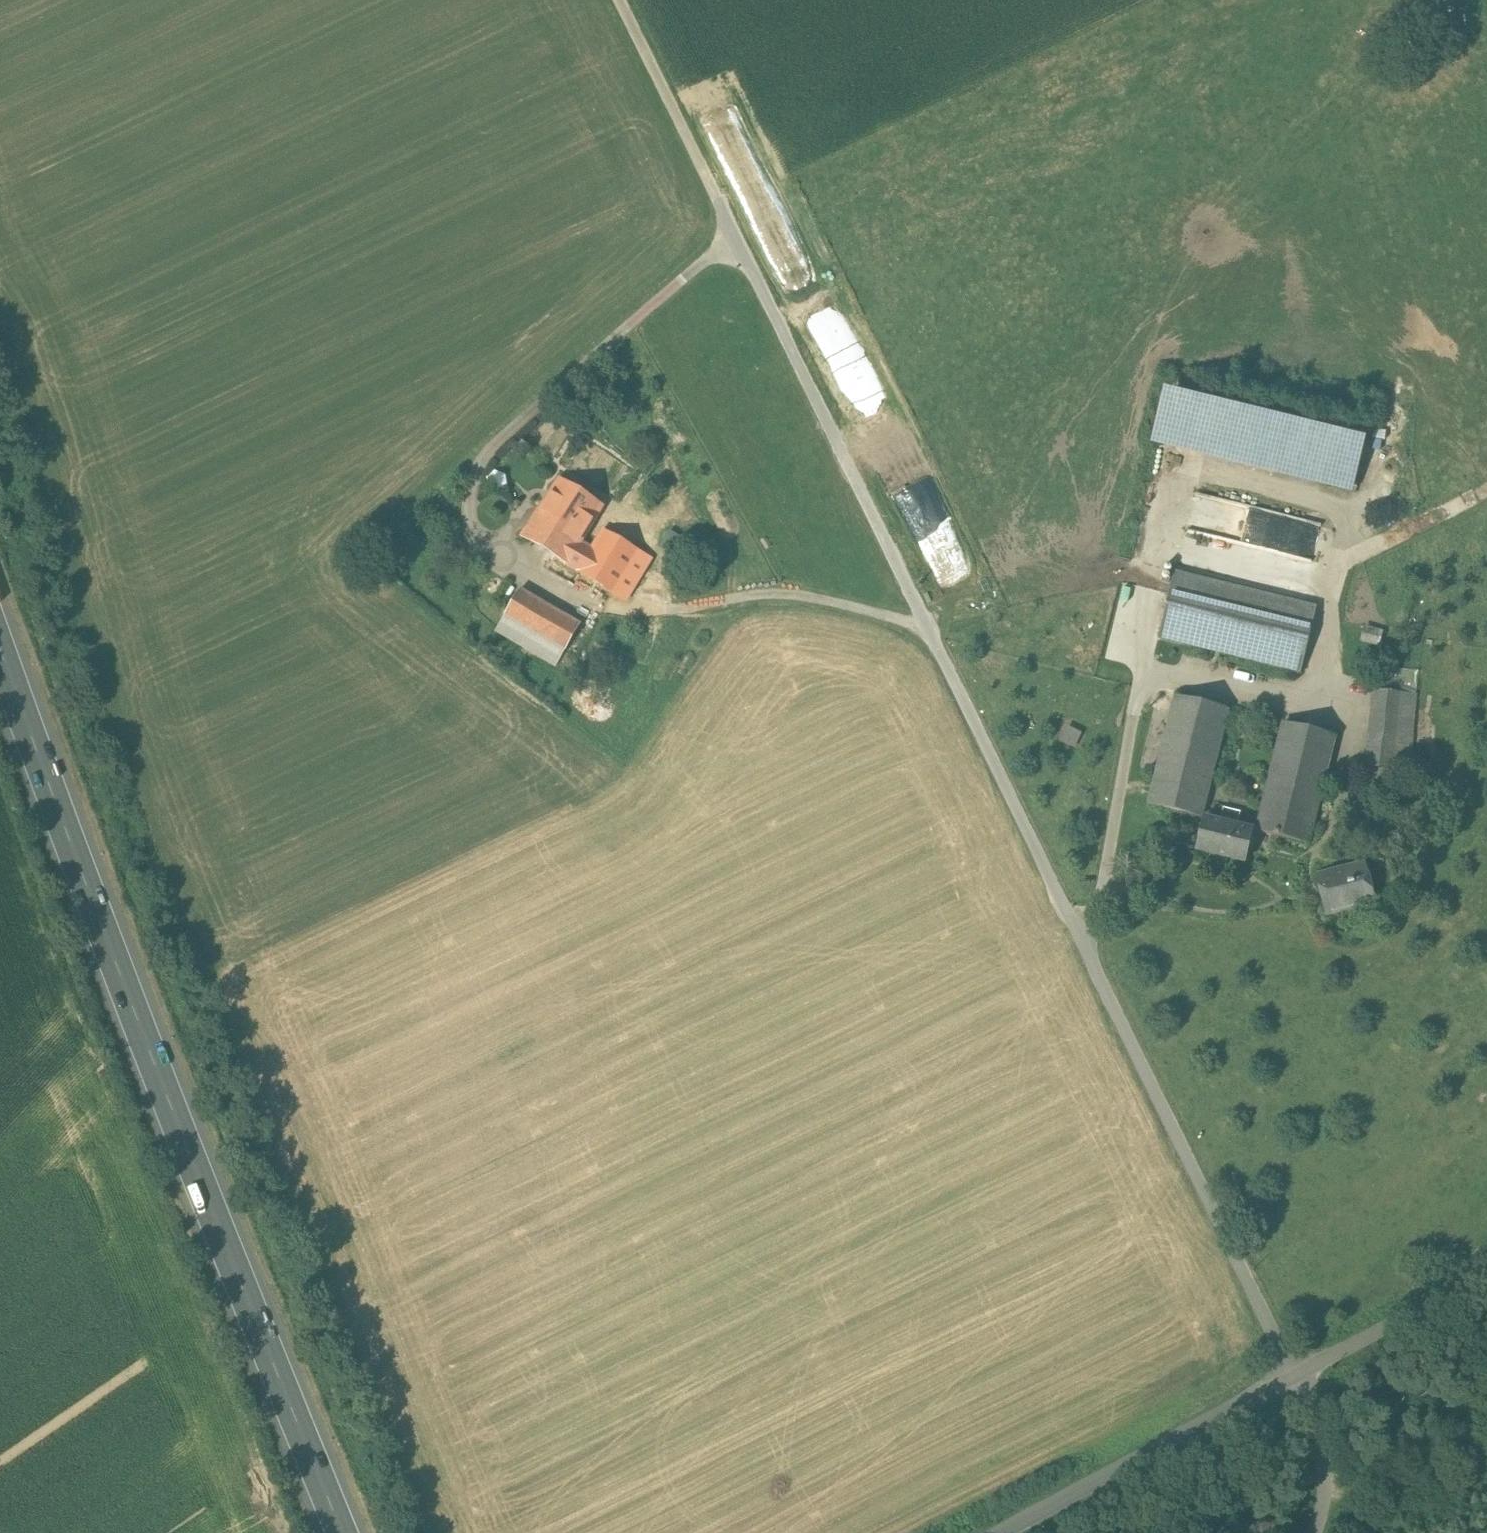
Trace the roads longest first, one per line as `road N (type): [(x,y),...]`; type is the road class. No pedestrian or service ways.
road 1 (unclassified): [(620,0),(1292,1373)]
road 2 (primary): [(0,643),(341,1532)]
road 3 (unclassified): [(1002,1532),(1292,1373)]
road 4 (unclassified): [(1292,1373),(1486,1268)]

